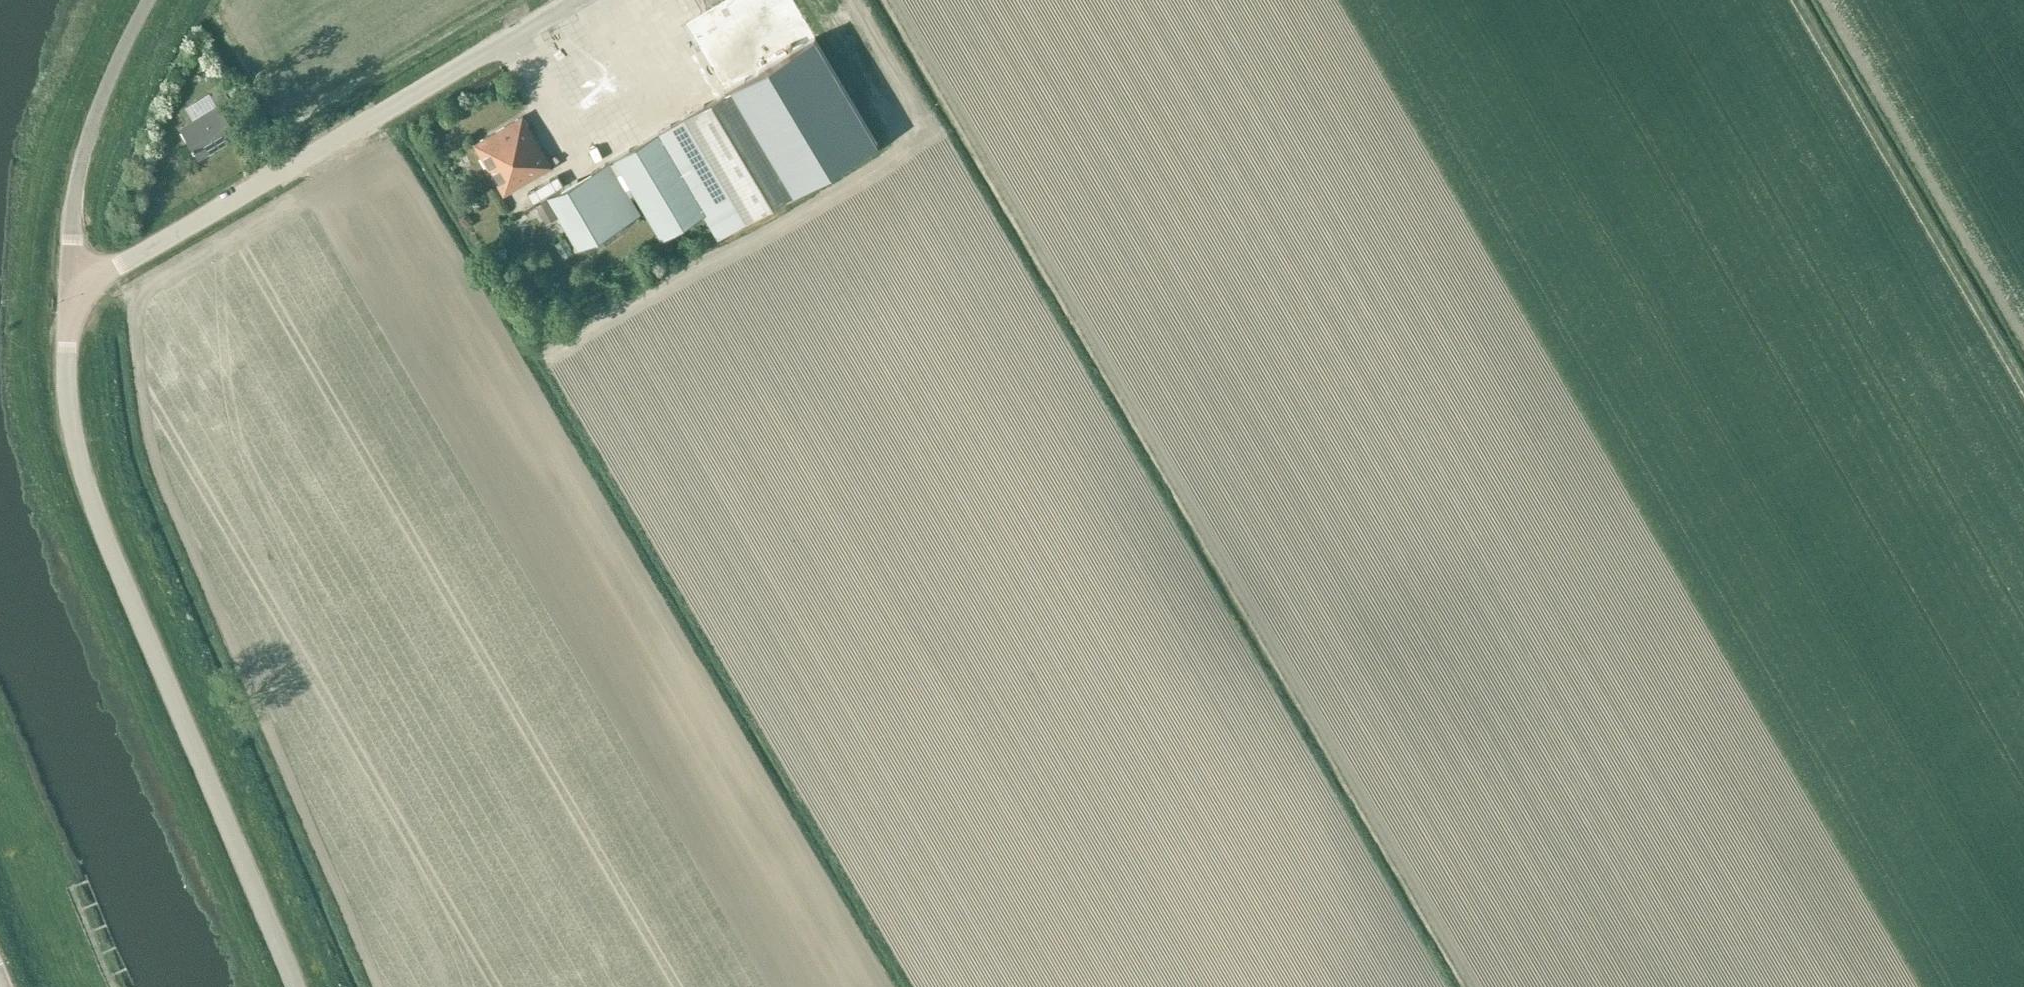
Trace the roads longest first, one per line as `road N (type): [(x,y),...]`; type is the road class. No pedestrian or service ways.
road 1 (unclassified): [(295,986),(92,497),(70,406),(69,280)]
road 2 (unclassified): [(69,280),(139,256),(573,0)]
road 3 (unclassified): [(69,280),(87,143),(149,0)]

